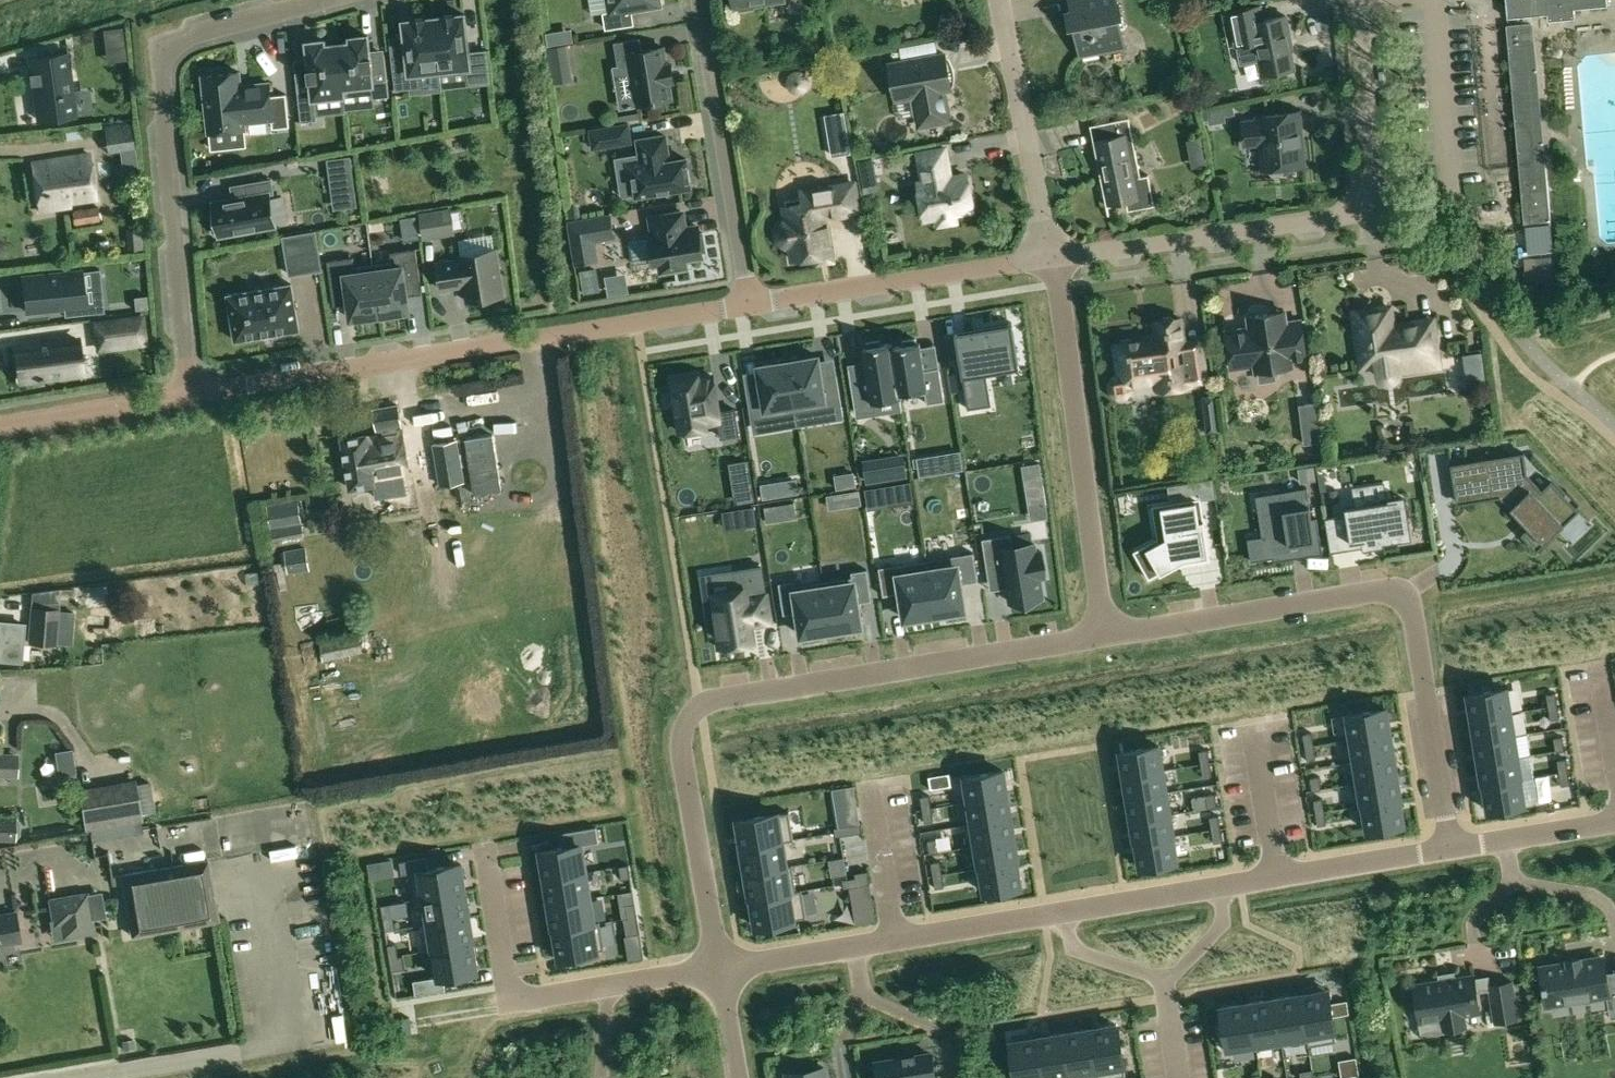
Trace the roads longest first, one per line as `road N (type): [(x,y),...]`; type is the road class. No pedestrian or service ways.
road 1 (residential): [(1451,849),(719,968)]
road 2 (residential): [(719,968),(682,748),(694,711),(715,699),(1106,637)]
road 3 (residential): [(751,305),(188,397)]
road 4 (residential): [(1106,637),(1371,591),(1398,597),(1416,626),(1451,849)]
road 5 (residential): [(188,397),(165,60),(186,38),(326,0)]
road 6 (residential): [(1053,255),(1106,637)]
road 7 (residential): [(719,968),(519,998),(506,980),(485,852)]
road 8 (residential): [(1372,171),(1365,201),(1345,215),(1053,255)]
road 9 (residential): [(702,0),(751,305)]
road 10 (residential): [(1053,255),(751,305)]
road 11 (residential): [(1053,255),(1001,0)]
road 12 (residential): [(188,397),(0,427)]
road 13 (residential): [(1372,171),(1357,0)]
road 14 (residential): [(1614,822),(1451,849)]

